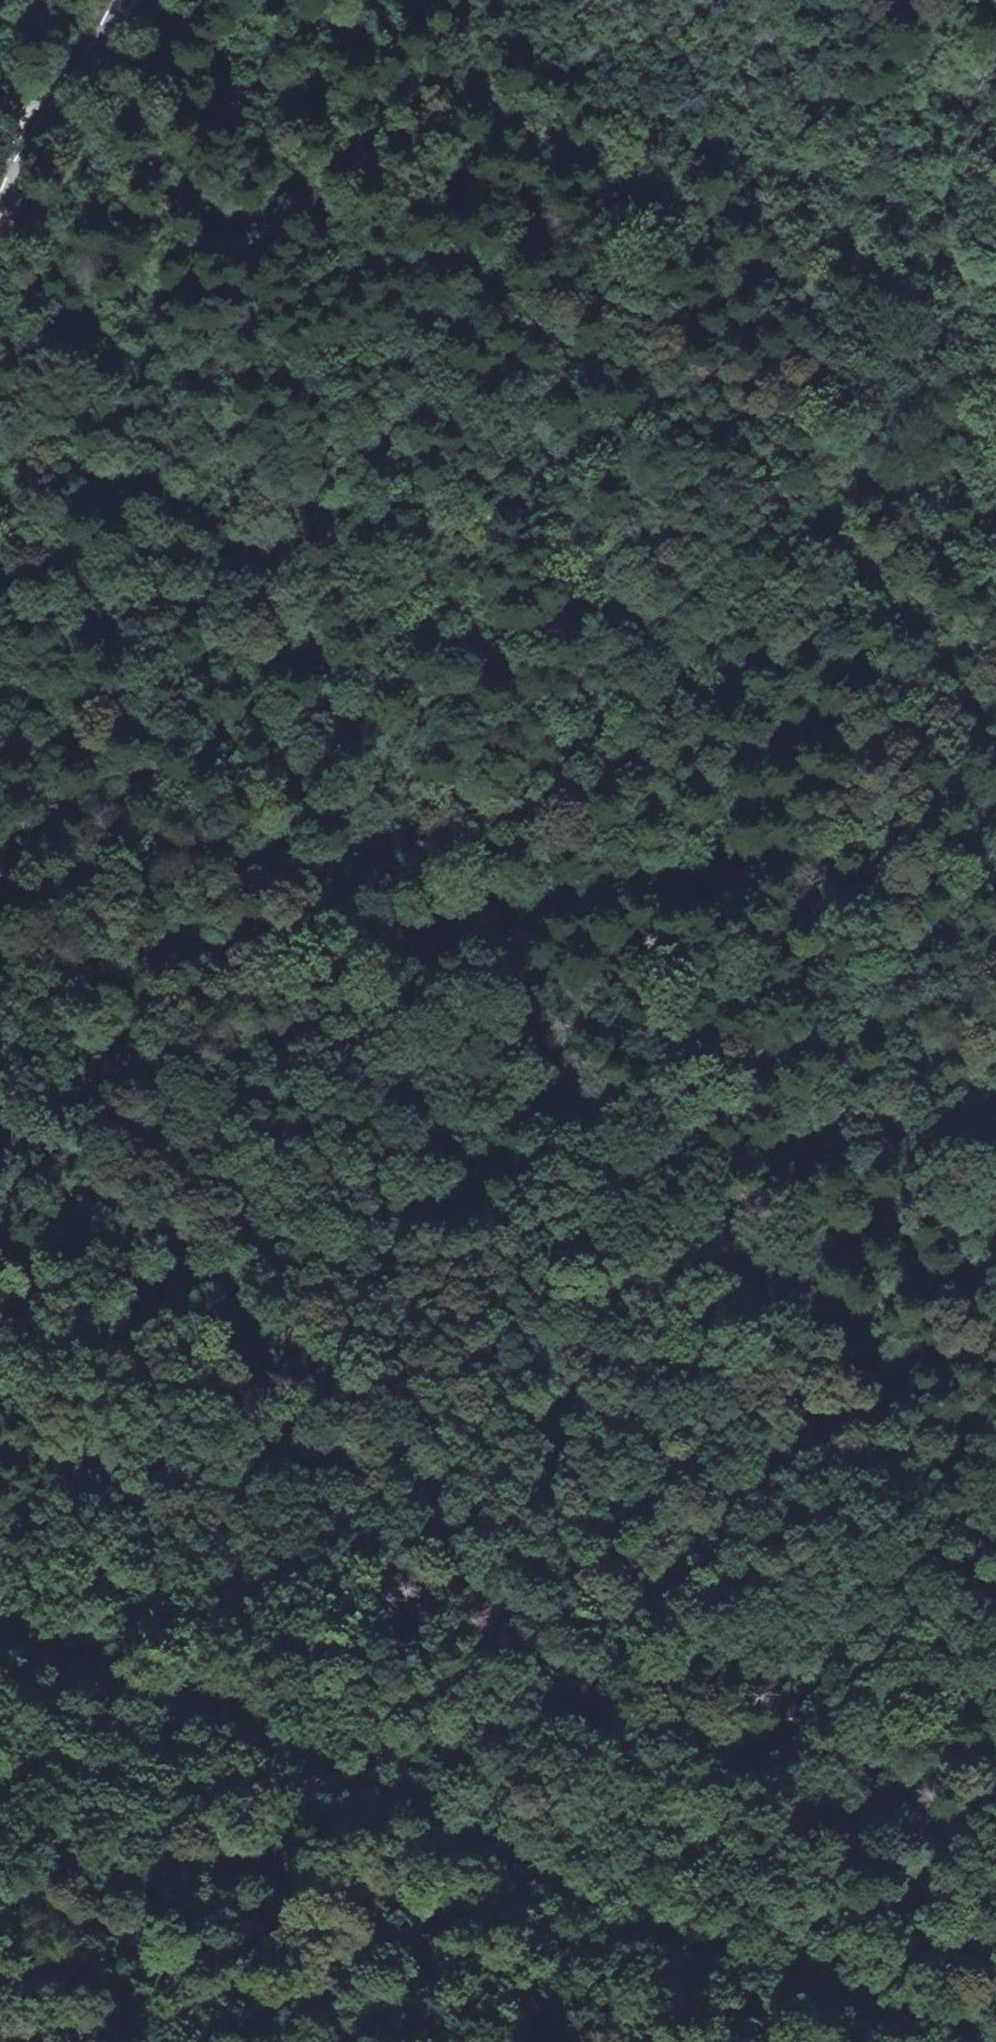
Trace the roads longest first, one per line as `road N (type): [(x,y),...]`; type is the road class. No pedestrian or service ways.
road 1 (unclassified): [(994,2041),(769,1969),(0,1621)]
road 2 (unclassified): [(0,221),(36,137),(122,0)]

